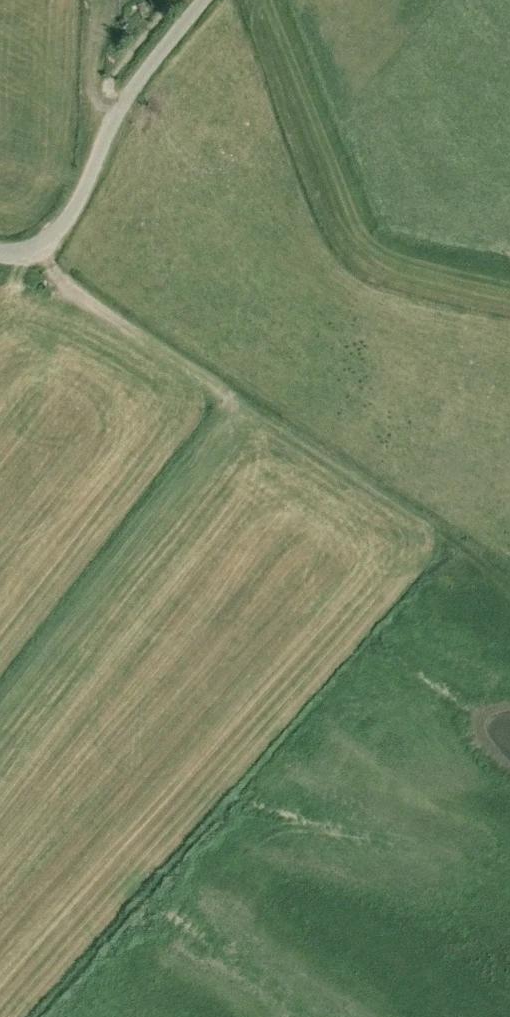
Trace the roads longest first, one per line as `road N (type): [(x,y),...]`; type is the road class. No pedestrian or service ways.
road 1 (unclassified): [(205,0),(122,106),(63,226),(29,254),(0,252)]

